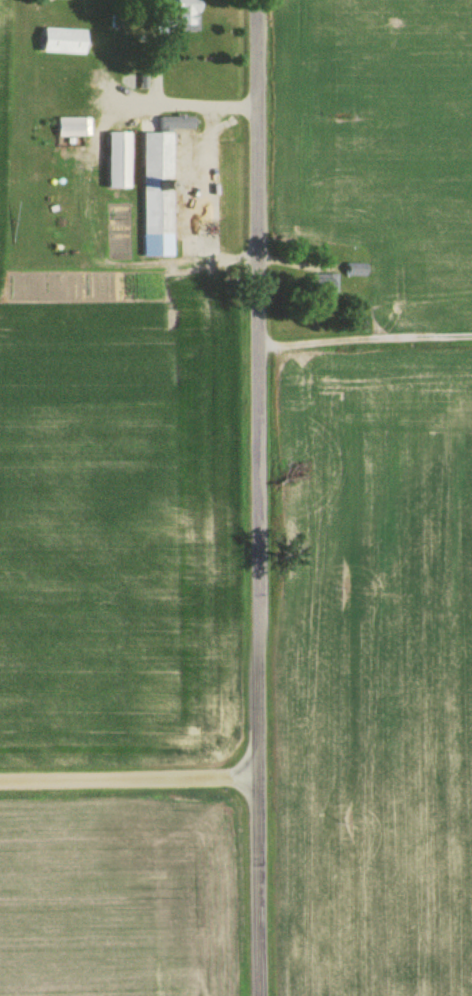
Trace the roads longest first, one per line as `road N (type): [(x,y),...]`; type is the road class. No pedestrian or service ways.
road 1 (residential): [(248,0),(260,995)]
road 2 (residential): [(0,782),(259,778)]

